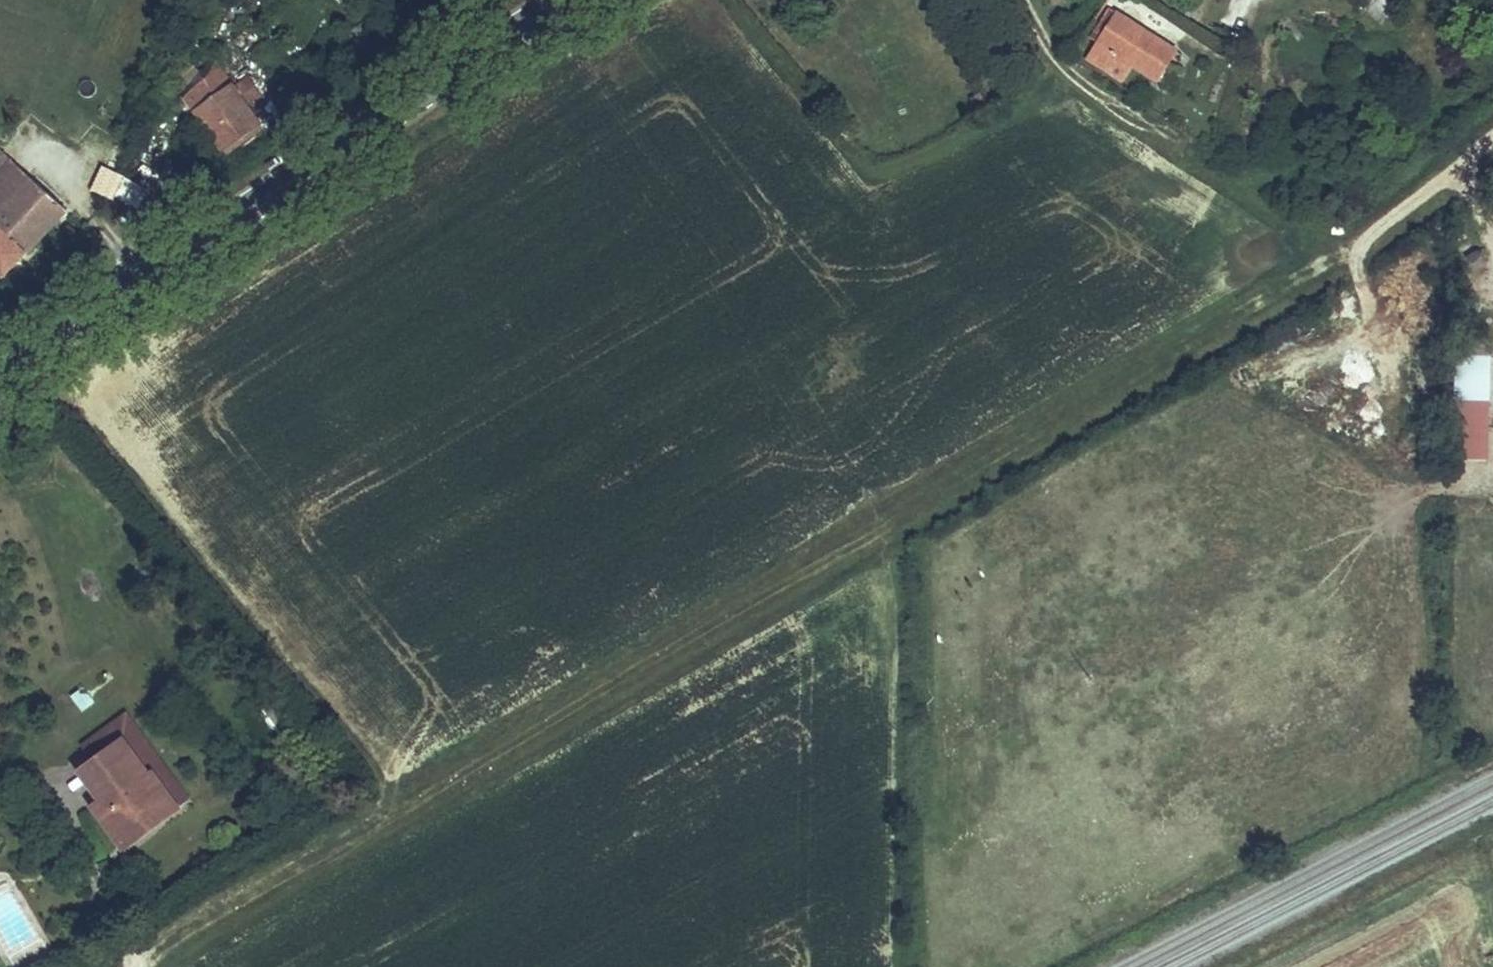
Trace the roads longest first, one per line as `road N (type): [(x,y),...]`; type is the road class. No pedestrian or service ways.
road 1 (track): [(140,966),(201,918),(1180,351),(1475,152)]
road 2 (primary): [(606,0),(0,404)]

